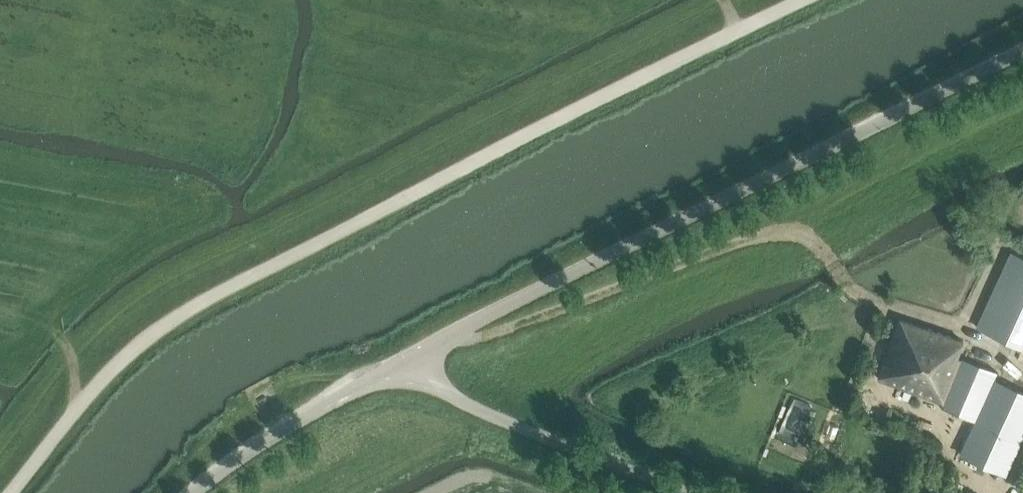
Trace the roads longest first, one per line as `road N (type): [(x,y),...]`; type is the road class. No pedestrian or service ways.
road 1 (track): [(9,492),(117,364),(192,309),(800,0)]
road 2 (unclassified): [(398,369),(531,292),(1022,54)]
road 3 (unclassified): [(681,492),(398,369)]
road 4 (unclassified): [(184,492),(329,394),(398,369)]

